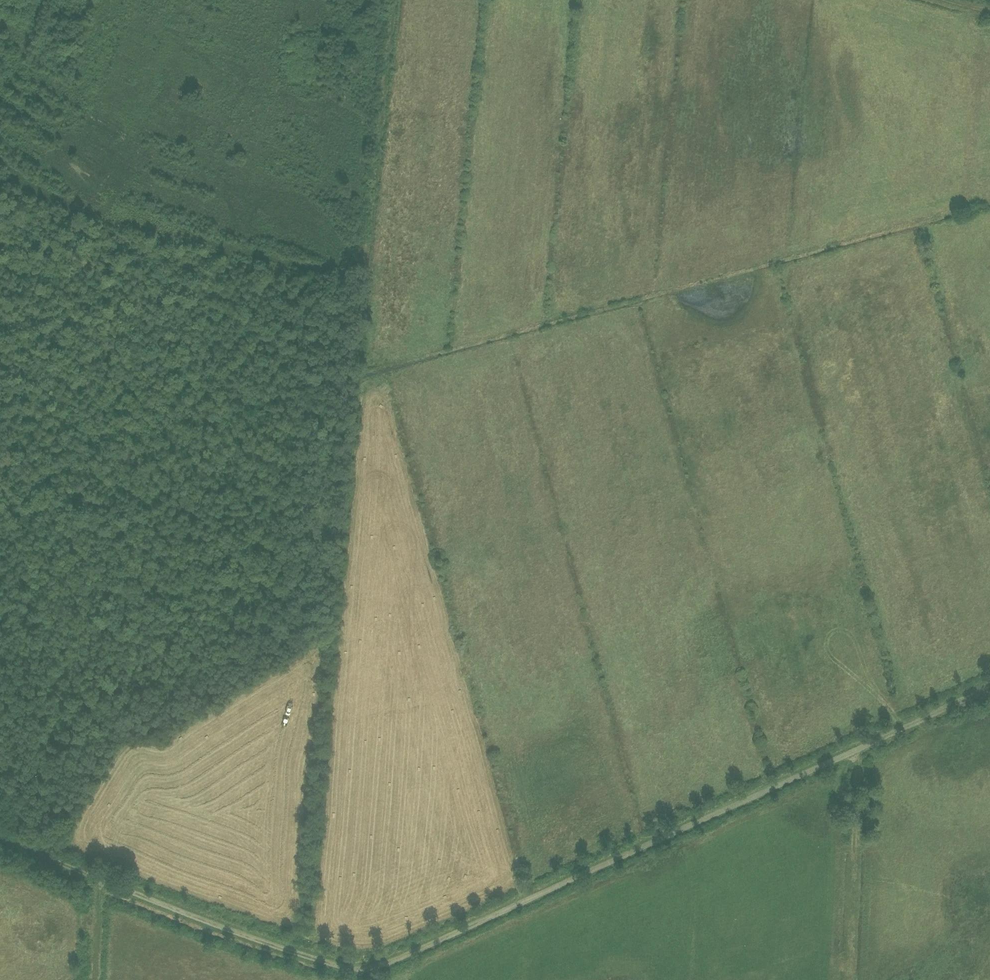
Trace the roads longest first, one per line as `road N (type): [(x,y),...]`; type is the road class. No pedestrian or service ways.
road 1 (unclassified): [(989,690),(383,964),(287,952),(0,838)]

